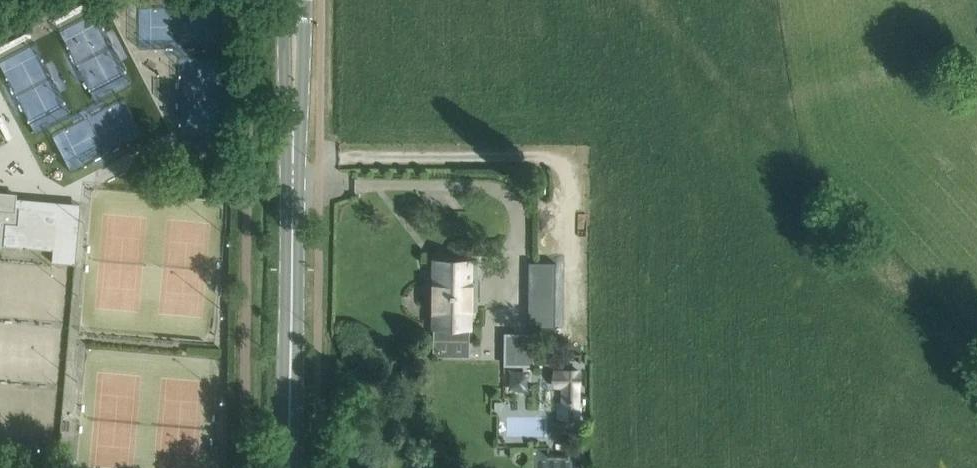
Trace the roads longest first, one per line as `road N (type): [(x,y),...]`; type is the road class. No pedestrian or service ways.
road 1 (tertiary): [(289,454),(295,0)]

